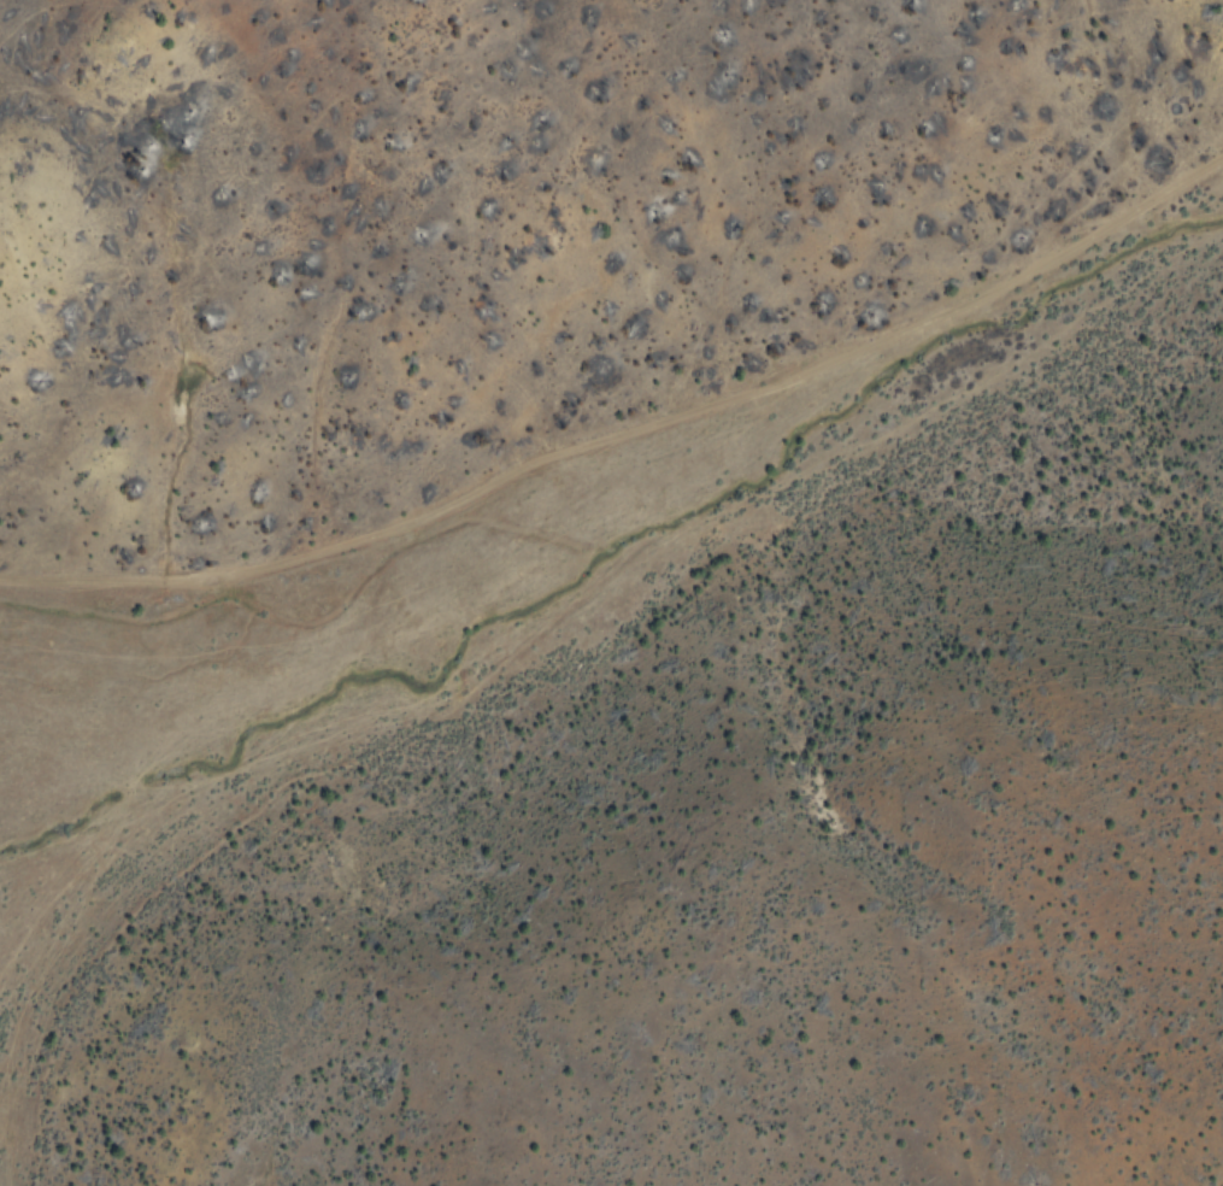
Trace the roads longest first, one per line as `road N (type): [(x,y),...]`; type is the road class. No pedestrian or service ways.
road 1 (residential): [(0,579),(46,583),(334,556),(1222,129)]

